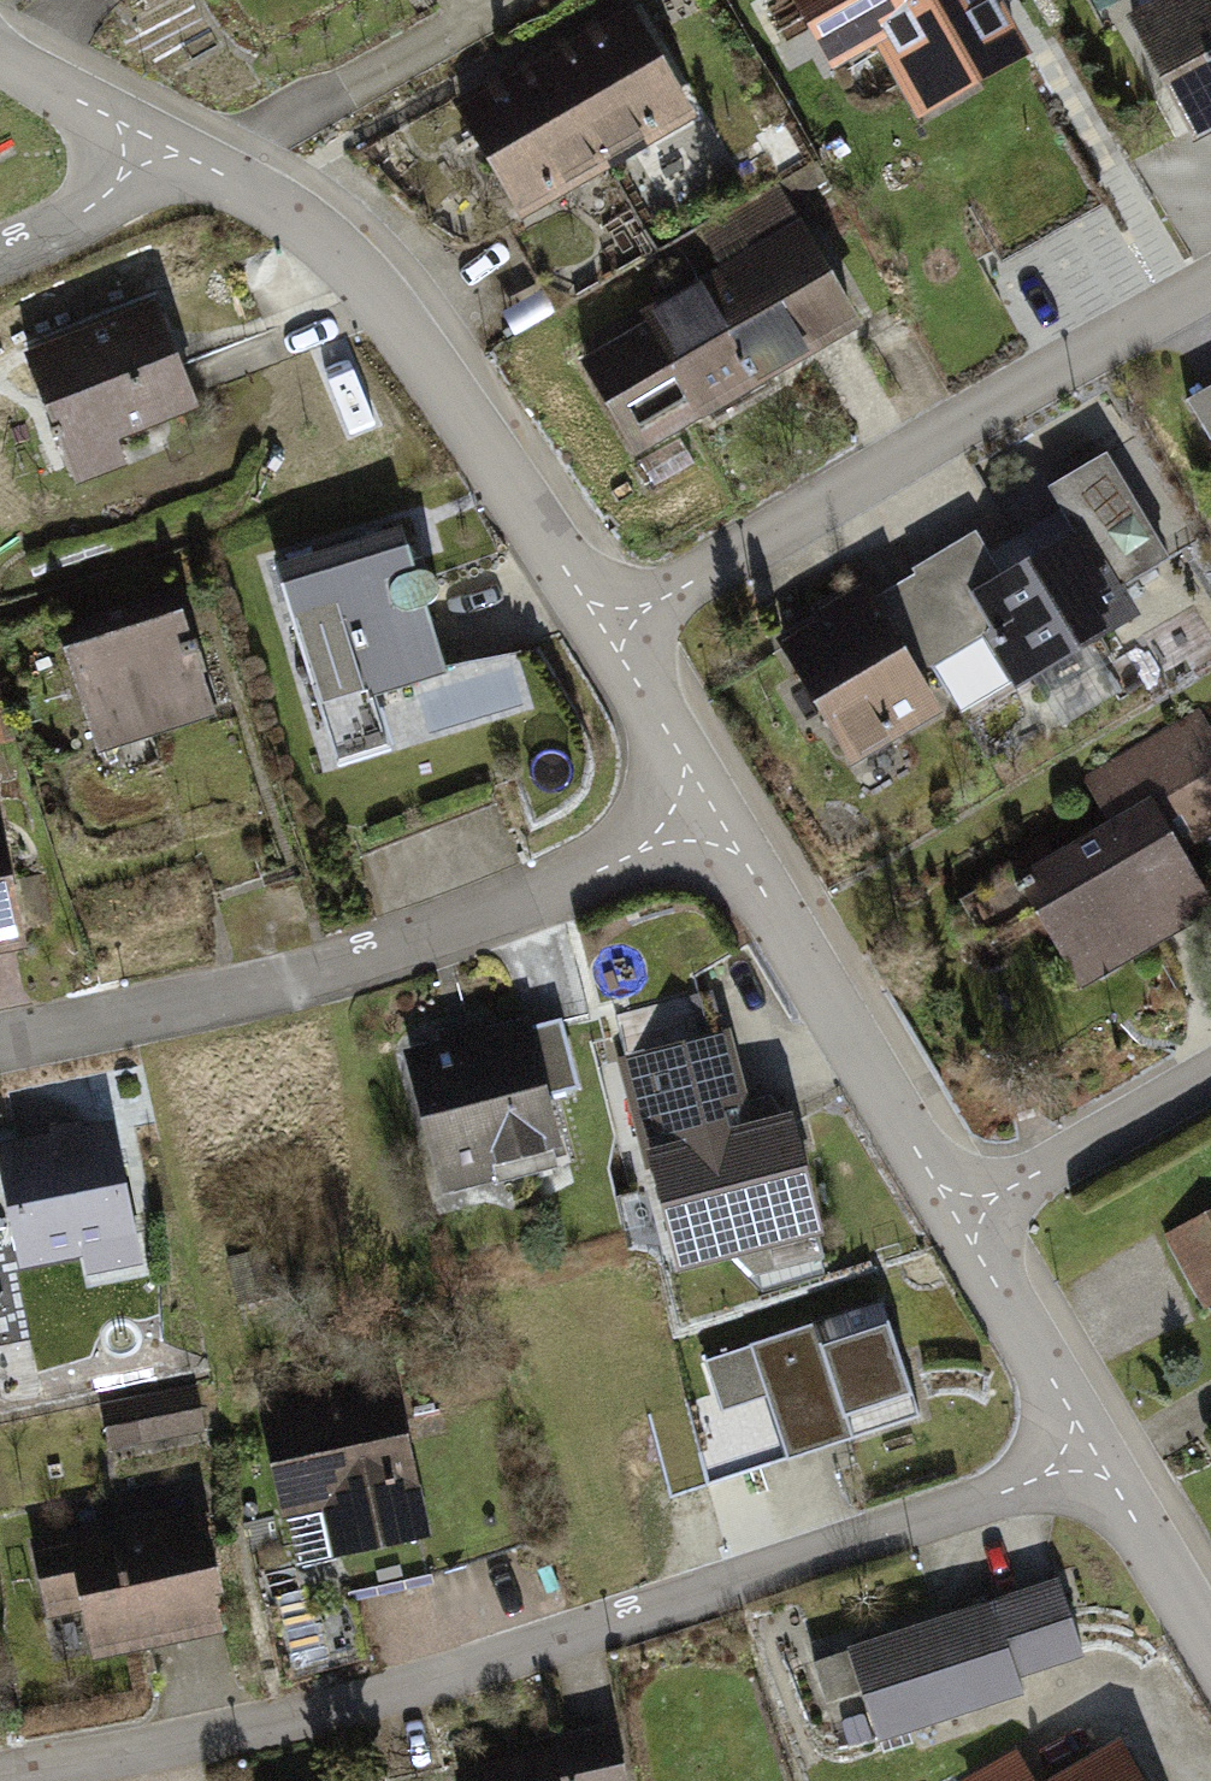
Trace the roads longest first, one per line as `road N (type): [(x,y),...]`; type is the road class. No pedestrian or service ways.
road 1 (residential): [(0,1771),(202,1738),(421,1681),(1099,1457)]
road 2 (residential): [(0,1034),(325,965),(717,821)]
road 3 (residential): [(606,631),(1210,279)]
road 4 (residential): [(175,146),(328,242),(457,398),(606,631)]
road 5 (residential): [(717,821),(961,1219)]
road 6 (residential): [(961,1219),(1210,1074)]
road 7 (residential): [(961,1219),(1099,1457)]
road 8 (residential): [(1099,1457),(1210,1658)]
road 9 (residential): [(606,631),(717,821)]
road 10 (residential): [(0,251),(33,239),(175,146)]
road 11 (residential): [(0,43),(175,146)]

